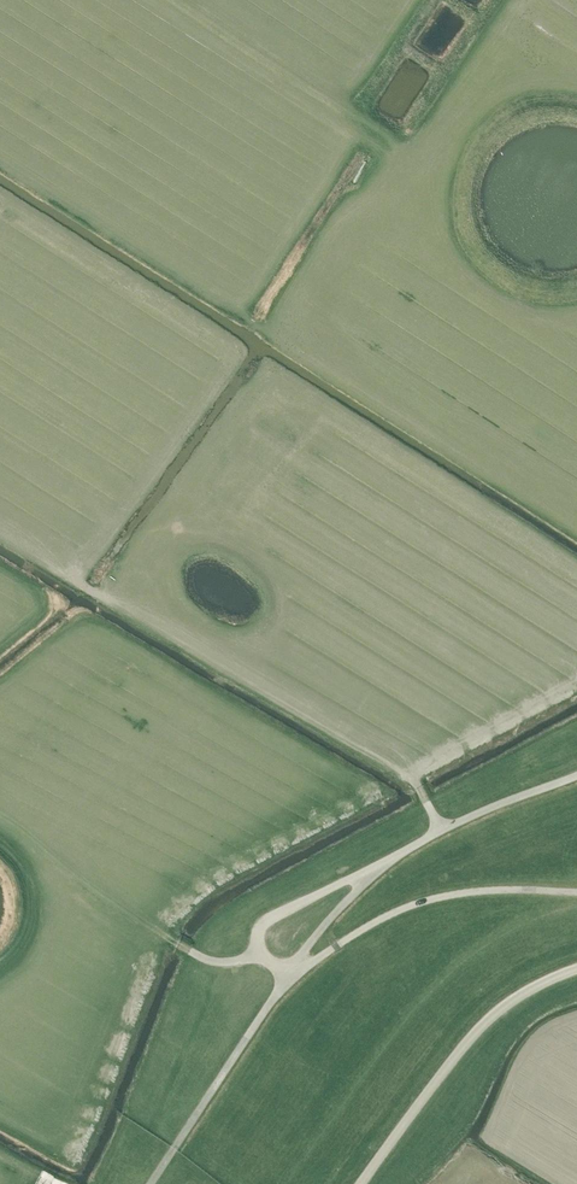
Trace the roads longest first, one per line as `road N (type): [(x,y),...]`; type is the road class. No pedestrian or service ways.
road 1 (unclassified): [(359,1183),(476,1029),(527,989),(576,968)]

